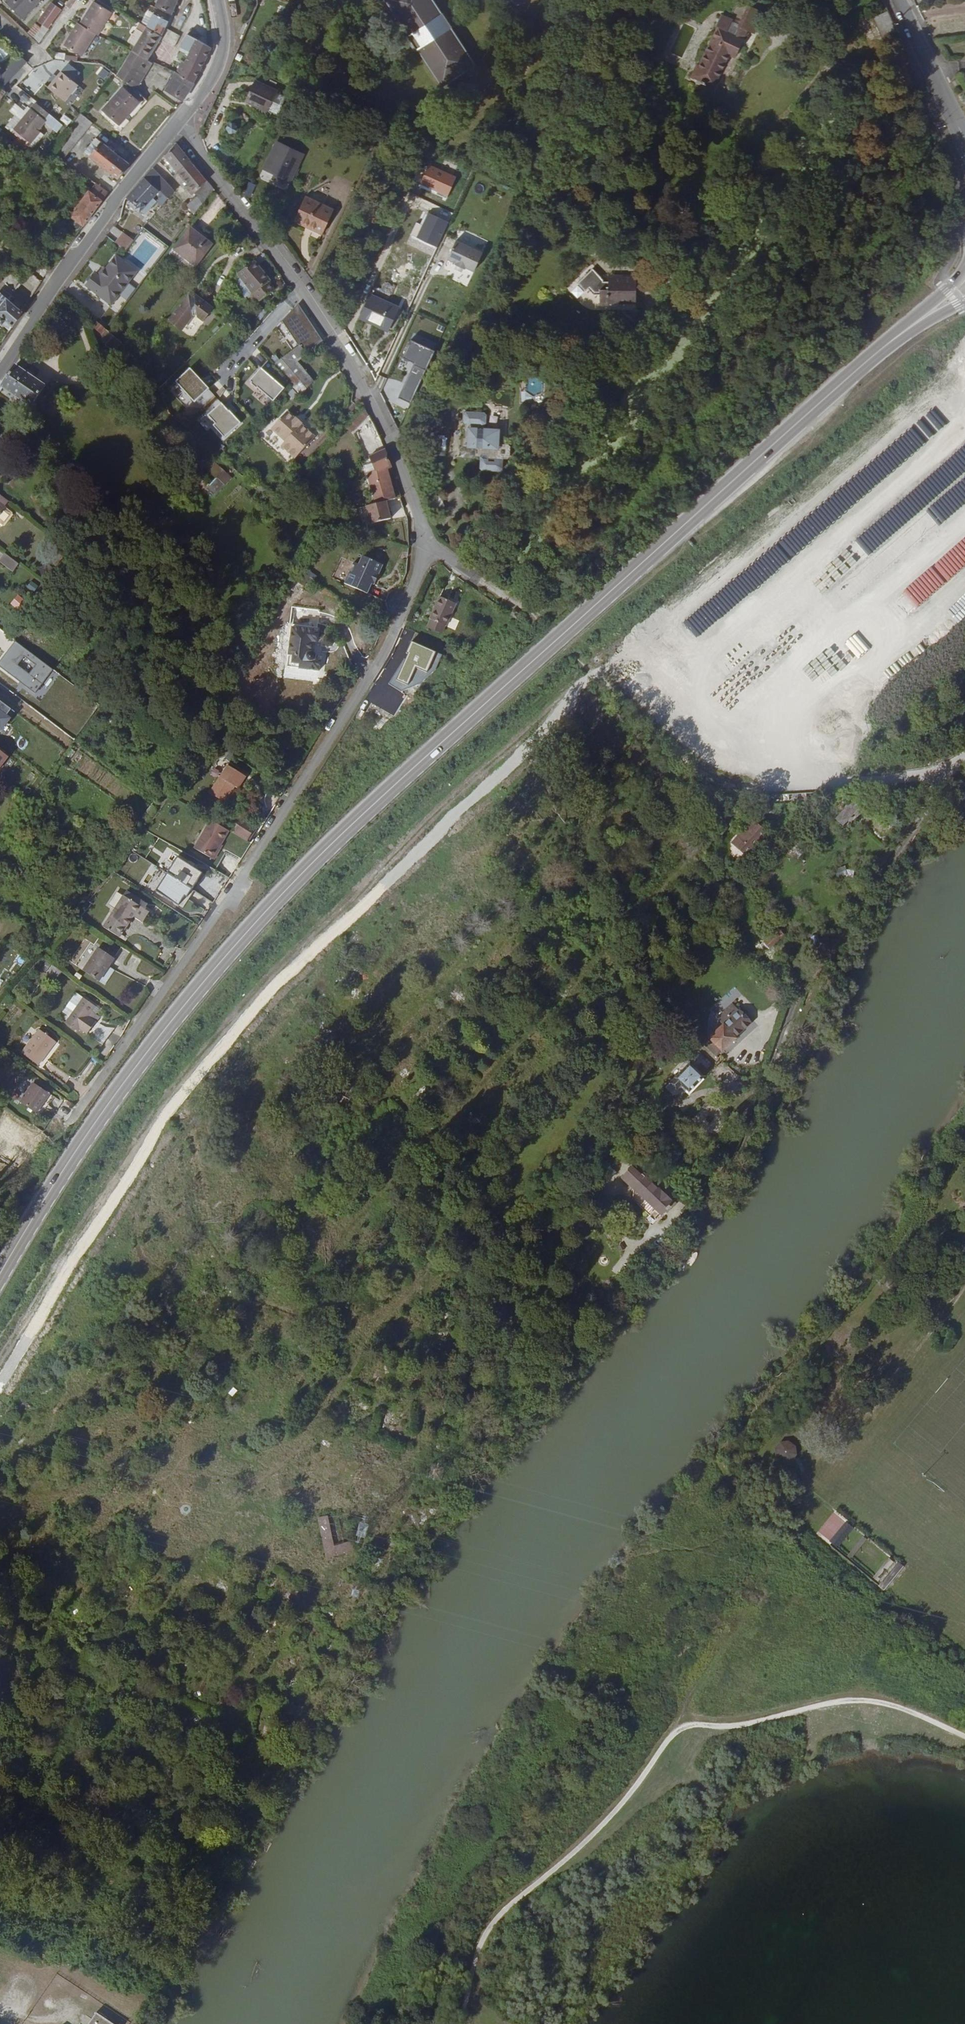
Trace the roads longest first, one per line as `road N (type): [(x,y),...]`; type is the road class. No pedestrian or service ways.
road 1 (secondary): [(0,1265),(127,1070),(271,900),(430,748),(811,413)]
road 2 (residential): [(425,545),(383,667),(89,1095)]
road 3 (residential): [(177,121),(356,375),(404,471),(425,545)]
road 4 (track): [(957,763),(794,1004),(743,1150)]
road 5 (track): [(741,785),(690,766),(567,646),(477,577)]
road 6 (tertiary): [(177,121),(0,366)]
road 7 (track): [(338,1018),(363,972),(520,808)]
road 8 (track): [(741,785),(882,781),(957,763)]
road 9 (secondary): [(964,270),(811,413)]
road 10 (track): [(155,1613),(84,1807)]
road 11 (secondary): [(811,413),(964,303)]
road 12 (track): [(874,1413),(964,1287)]
road 13 (tertiary): [(964,135),(900,0)]
road 14 (tertiary): [(218,0),(218,62),(177,121)]

